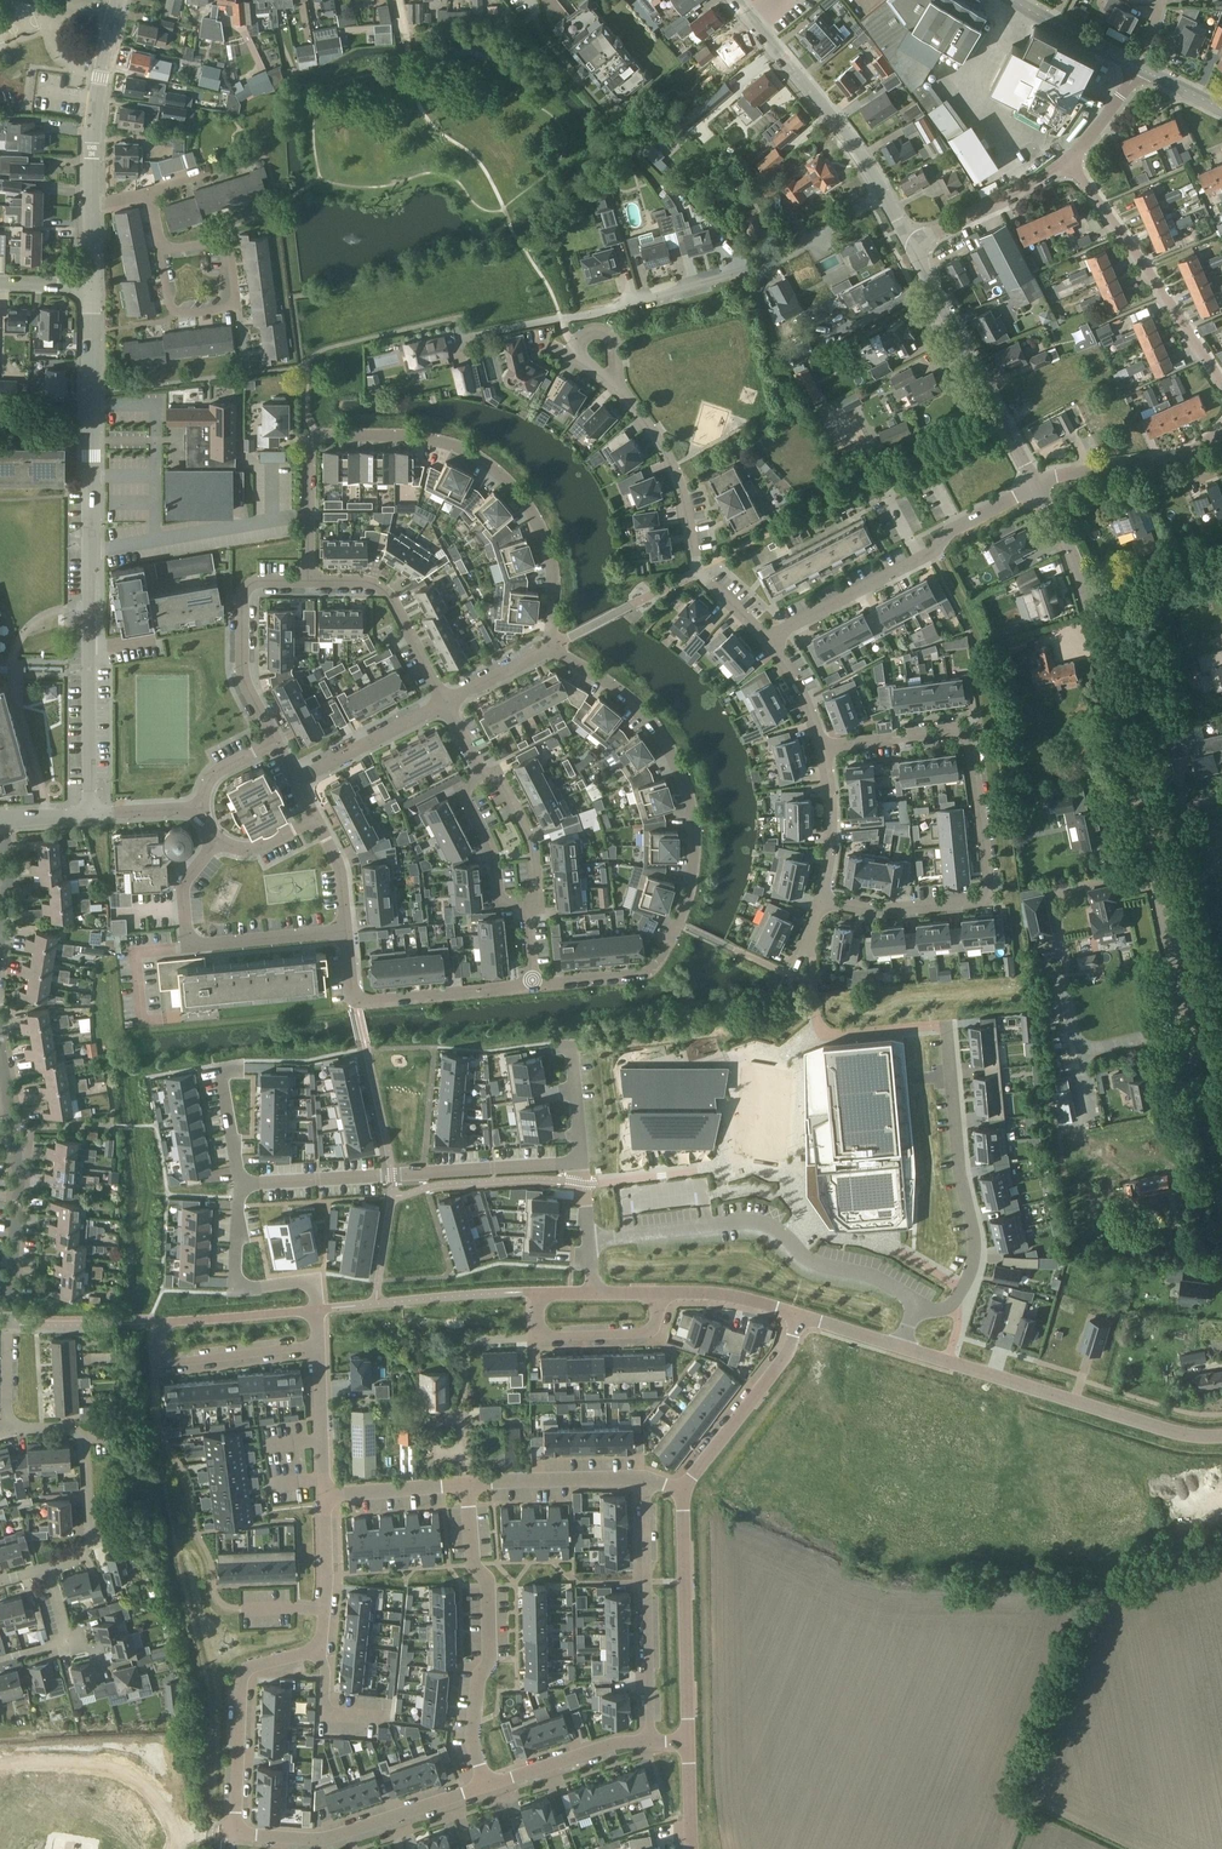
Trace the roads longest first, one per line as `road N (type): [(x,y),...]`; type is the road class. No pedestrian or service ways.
road 1 (residential): [(88,814),(92,283)]
road 2 (residential): [(554,647),(553,578),(538,522),(508,478),(449,441),(314,438),(308,451),(309,580)]
road 3 (residential): [(534,985),(647,973),(679,923),(693,880),(692,809),(663,738),(638,707),(554,647)]
road 4 (residential): [(823,749),(970,729),(990,887),(979,901),(872,910),(821,901)]
road 5 (residential): [(466,336),(598,312),(793,255),(879,195)]
road 6 (residential): [(234,1834),(241,1682),(259,1665),(319,1652),(328,1576),(325,1495)]
road 7 (unclassified): [(1149,817),(1096,621),(1037,481)]
road 8 (residential): [(590,1242),(761,1223),(818,1265),(866,1274),(919,1304)]
road 9 (residential): [(316,1310),(159,1323),(159,1350),(172,1363),(318,1344)]
road 10 (residential): [(240,1186),(582,1161)]
road 11 (unclassified): [(1213,1149),(1149,817)]
road 12 (residential): [(1221,1437),(1139,1424),(901,1347)]
road 13 (residential): [(919,1304),(939,1311),(952,1304),(975,1252),(958,1170),(947,1026)]
road 14 (residential): [(769,640),(931,555),(960,526),(1037,481)]
road 15 (residential): [(484,1787),(470,1743),(477,1677),(489,1659),(489,1584),(474,1562),(470,1485)]
road 16 (residential): [(613,384),(676,472),(699,571),(769,640)]
road 17 (residential): [(1221,385),(1069,160)]
road 18 (residential): [(217,842),(183,888),(193,947),(344,932)]
road 19 (unclassified): [(1037,481),(911,244)]
road 20 (residential): [(646,1479),(649,1738)]
road 21 (residential): [(234,1834),(320,1840),(484,1787)]
road 22 (residential): [(534,985),(355,1003),(344,932)]
road 23 (residential): [(682,1497),(685,1739)]
road 24 (unclassified): [(879,195),(736,0)]
road 25 (residential): [(7,1428),(63,1427),(83,1443),(89,1545),(83,1558),(48,1570)]
road 26 (residential): [(276,744),(244,673),(244,594),(256,582),(309,580)]
road 27 (residential): [(537,1295),(316,1310)]
road 28 (residential): [(801,1316),(790,1350),(682,1497)]
road 29 (residential): [(92,206),(96,102),(119,0)]
road 30 (residential): [(309,580),(373,582),(386,590),(446,703)]
road 31 (residential): [(167,1833),(144,1782),(119,1768),(0,1763)]
road 32 (residential): [(316,1310),(312,1286),(246,1290),(234,1279),(240,1186)]
road 33 (residential): [(1037,481),(1159,461),(1221,424)]
road 34 (residential): [(161,253),(173,315),(237,305),(225,246)]
road 35 (residential): [(10,1323),(18,1184),(11,1137)]
road 36 (residential): [(537,1295),(545,1337),(646,1333),(660,1295)]
road 37 (residential): [(911,244),(1069,160)]
road 38 (residential): [(470,1485),(646,1479)]
road 39 (residential): [(484,1787),(621,1738),(649,1738)]
road 40 (residential): [(296,781),(446,703)]
road 41 (residential): [(525,904),(499,895),(492,851),(464,796),(465,784),(480,775)]
road 42 (residential): [(480,775),(501,780),(533,847),(537,894),(525,904)]
road 43 (residential): [(823,749),(833,812),(821,901)]
road 44 (residential): [(325,1495),(318,1344)]
road 45 (residential): [(325,1495),(470,1485)]
road 46 (tertiary): [(1137,68),(1009,0)]
road 47 (residential): [(801,1316),(748,1300),(660,1295)]
road 48 (residential): [(240,1186),(220,1064)]
road 49 (residential): [(0,939),(8,894),(5,818)]
road 50 (residential): [(446,703),(554,647)]
road 51 (residential): [(769,640),(823,749)]
road 52 (residential): [(582,1161),(571,1041)]

